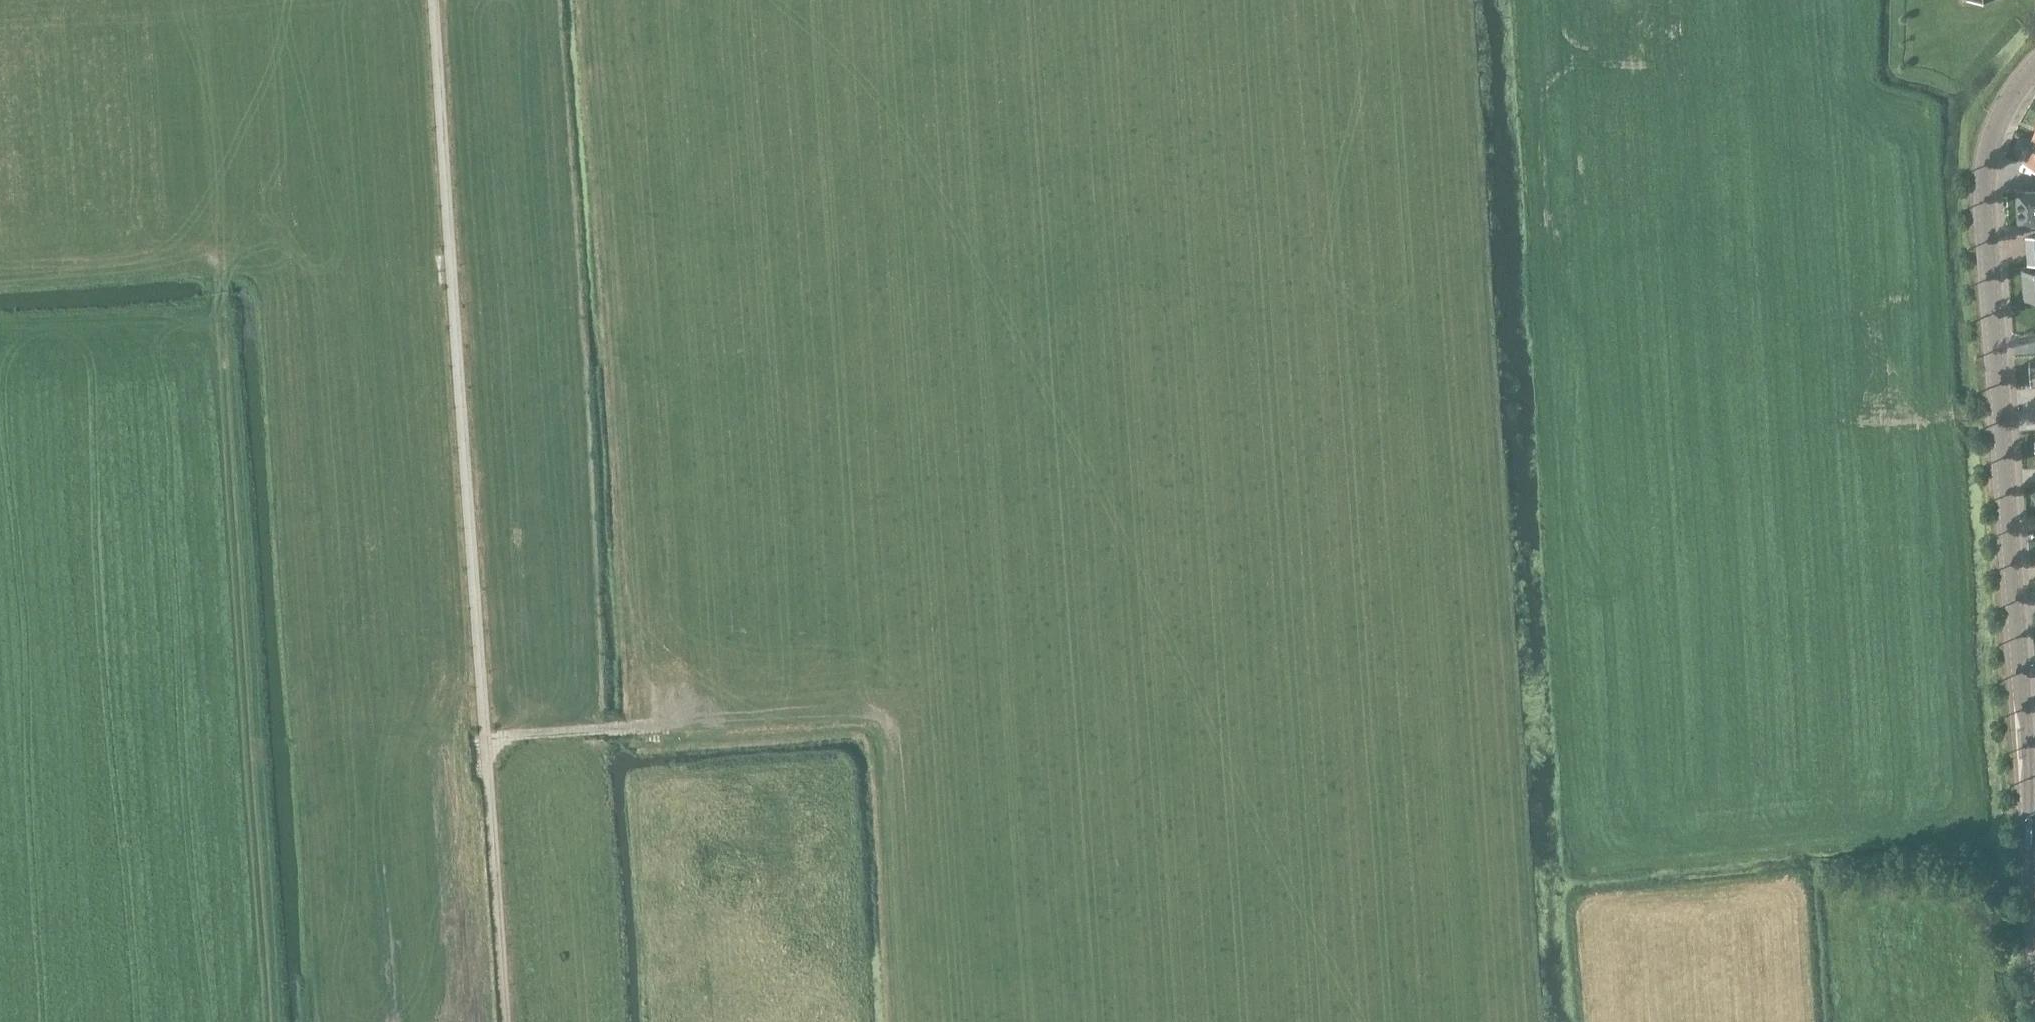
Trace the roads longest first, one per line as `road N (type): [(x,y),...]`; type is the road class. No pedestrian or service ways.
road 1 (tertiary): [(2034,872),(1985,209),(1996,127),(2034,67)]

